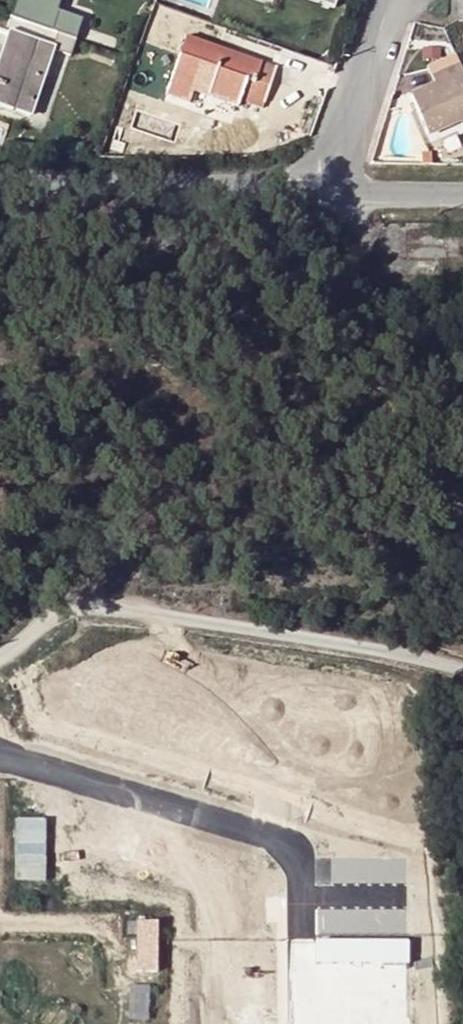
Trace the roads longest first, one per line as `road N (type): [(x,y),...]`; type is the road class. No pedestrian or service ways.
road 1 (unclassified): [(0,653),(61,615),(118,610),(462,670)]
road 2 (tertiary): [(328,191),(0,193)]
road 3 (residential): [(399,0),(328,191)]
road 4 (tertiary): [(462,196),(328,191)]

